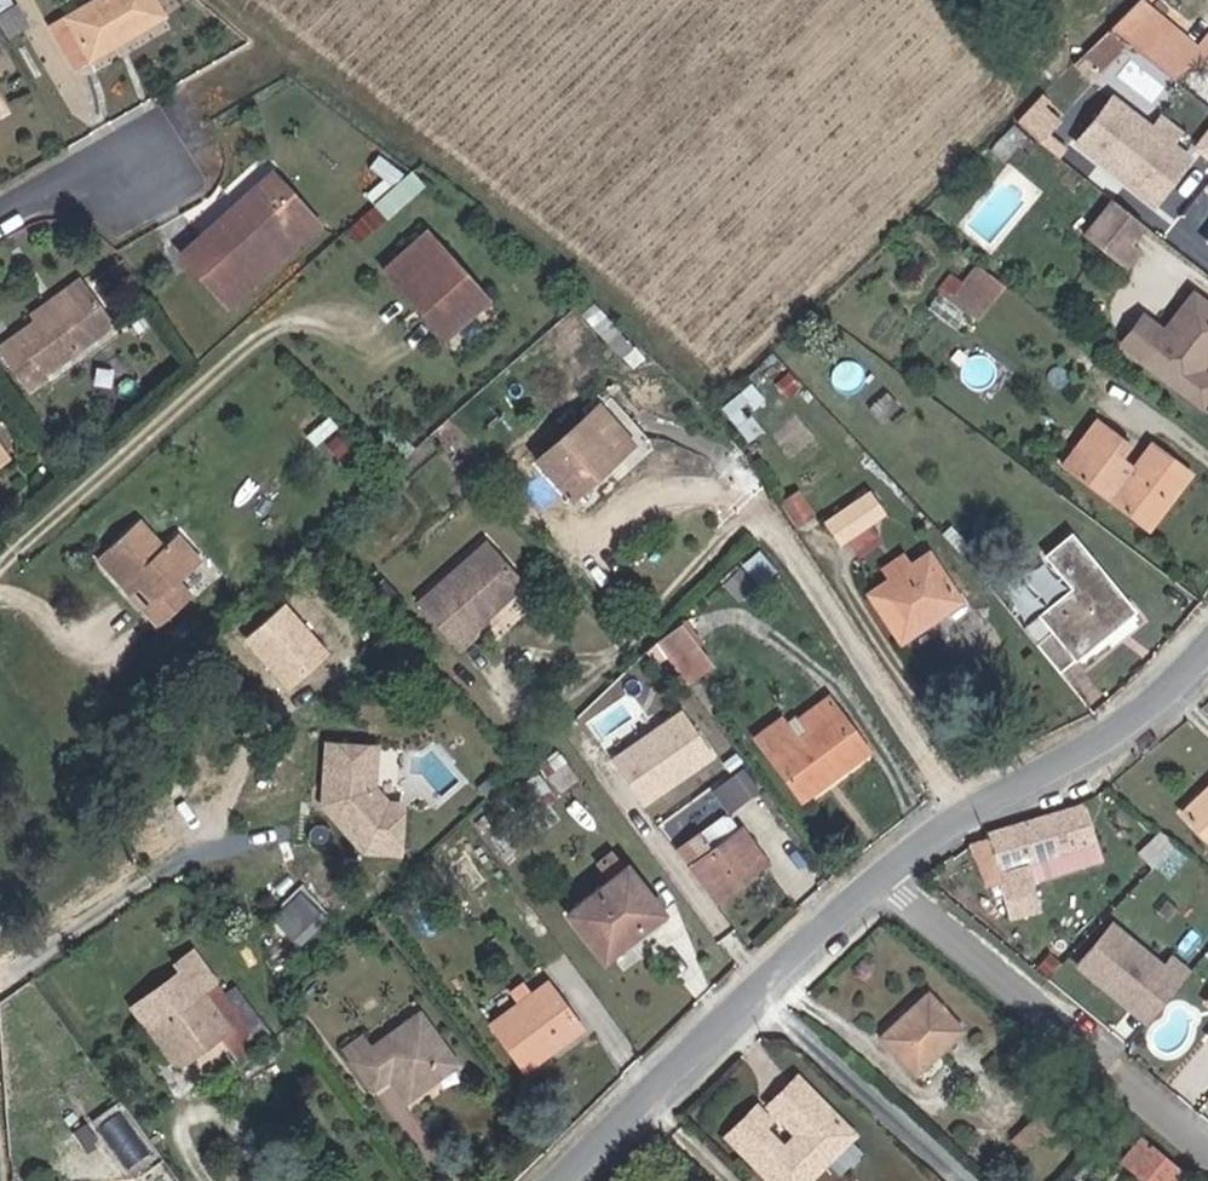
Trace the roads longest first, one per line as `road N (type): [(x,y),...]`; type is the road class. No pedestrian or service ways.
road 1 (residential): [(895,876),(1207,1146)]
road 2 (unclassified): [(895,876),(972,815),(1119,739),(1207,662)]
road 3 (residential): [(750,997),(955,1180)]
road 4 (unclassified): [(562,1180),(750,997)]
road 5 (unclassified): [(750,997),(895,876)]
road 6 (residential): [(119,150),(0,217)]

